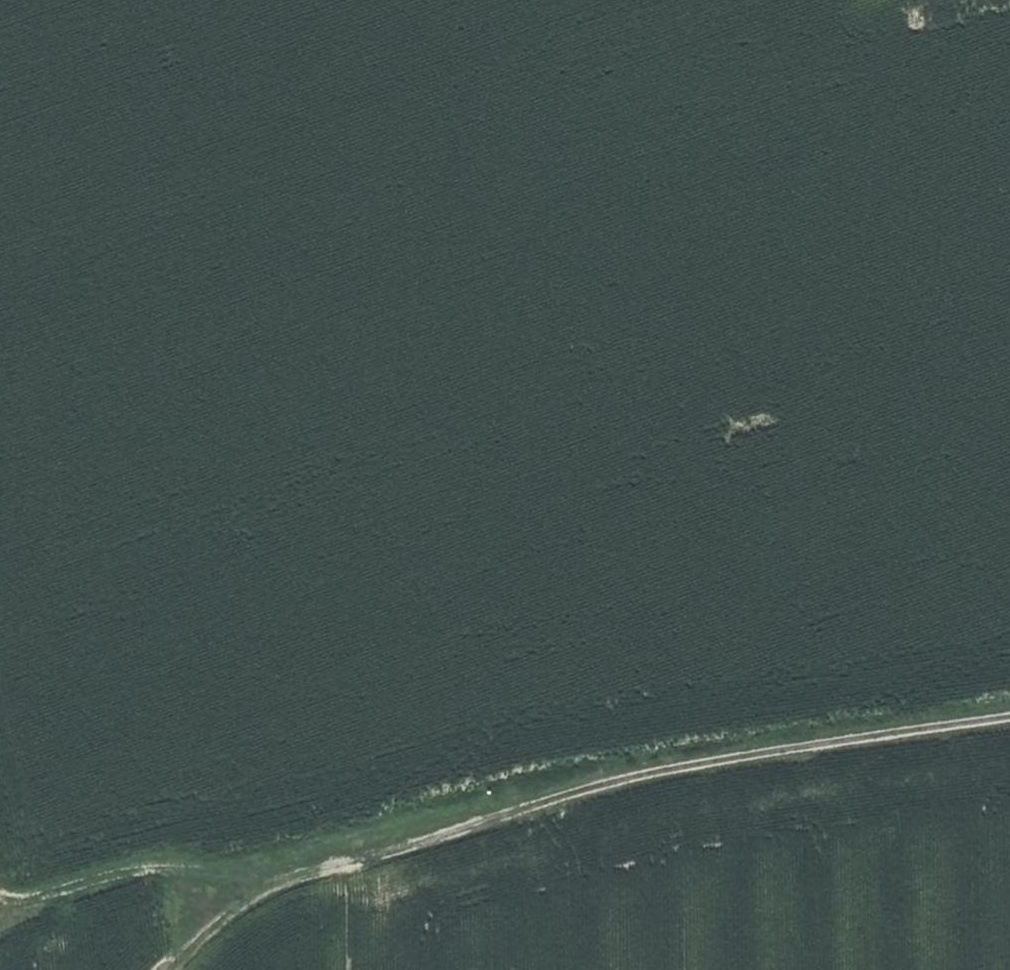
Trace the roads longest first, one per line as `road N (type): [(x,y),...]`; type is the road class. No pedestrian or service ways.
road 1 (track): [(209,927),(262,893),(599,782),(1009,717)]
road 2 (track): [(0,905),(141,871),(177,888),(209,927)]

